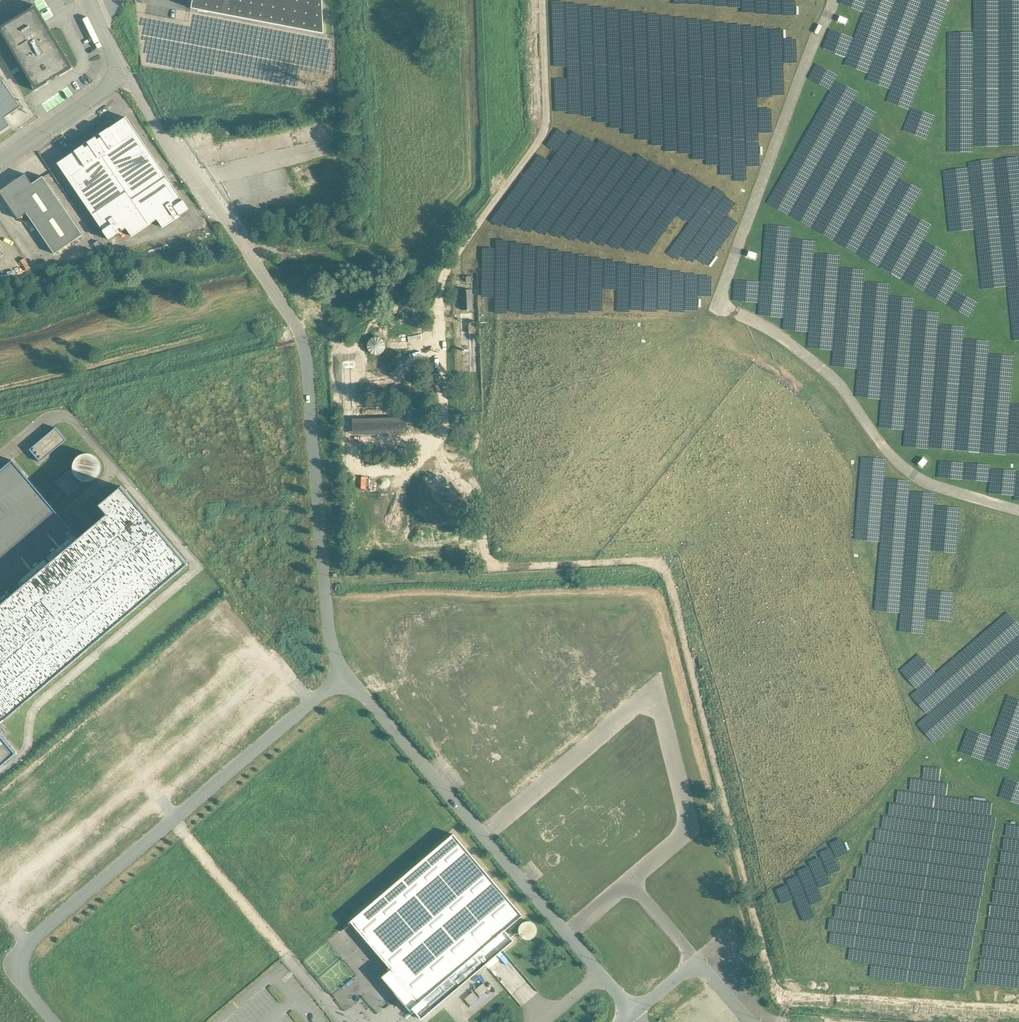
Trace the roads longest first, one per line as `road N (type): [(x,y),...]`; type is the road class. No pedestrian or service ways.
road 1 (unclassified): [(345,673),(327,620),(300,332),(126,75)]
road 2 (tertiary): [(55,1021),(21,980),(24,948),(345,673)]
road 3 (tertiary): [(601,974),(345,673)]
road 4 (unclassified): [(0,160),(126,75)]
road 5 (unclassified): [(749,1021),(700,969),(683,972),(635,1012)]

